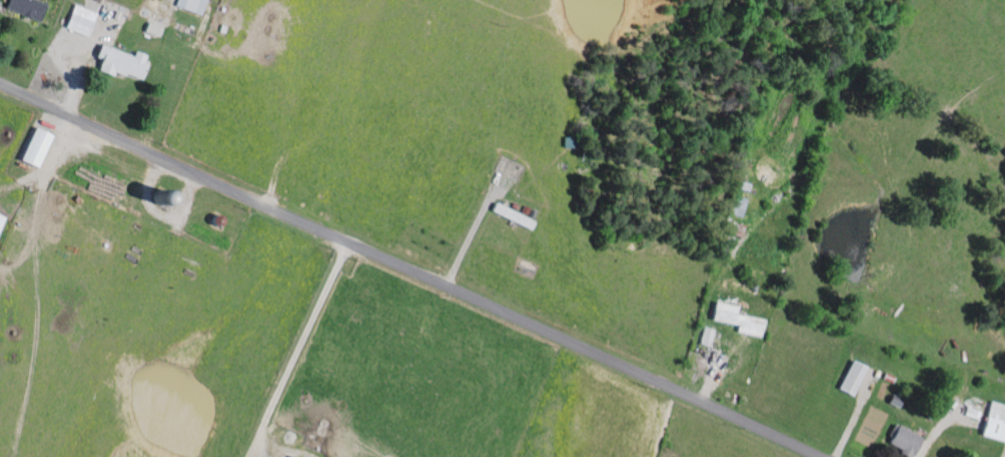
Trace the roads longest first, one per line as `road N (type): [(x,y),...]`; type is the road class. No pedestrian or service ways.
road 1 (residential): [(808,456),(0,85)]

